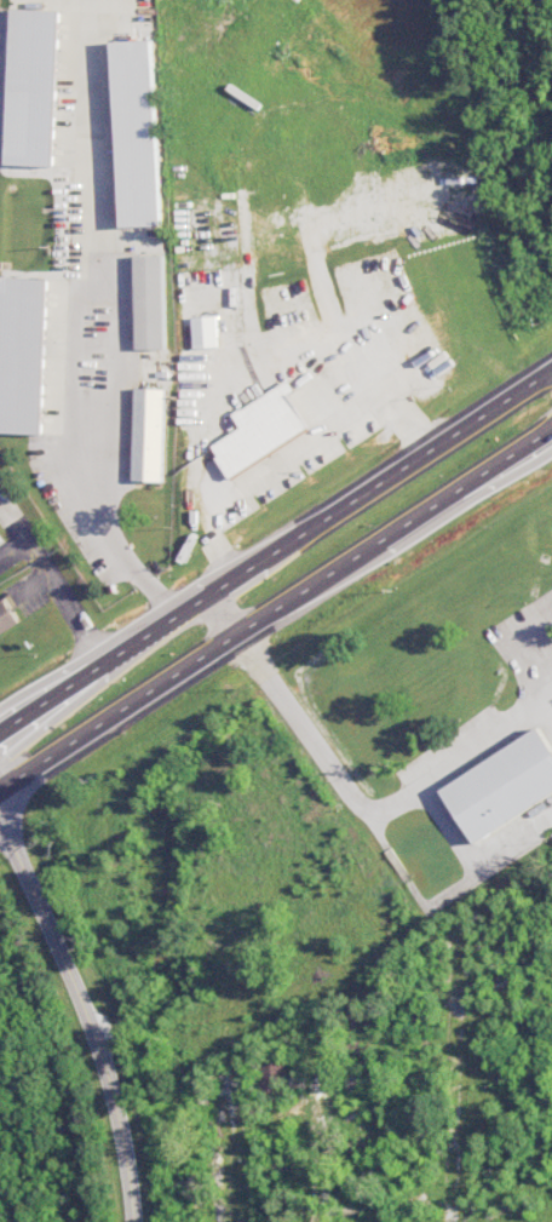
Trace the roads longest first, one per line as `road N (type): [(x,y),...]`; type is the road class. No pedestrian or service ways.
road 1 (primary): [(551,364),(0,731)]
road 2 (residential): [(0,820),(96,1042),(121,1136),(132,1221)]
road 3 (primary): [(249,626),(551,429)]
road 4 (primary): [(0,790),(249,626)]

